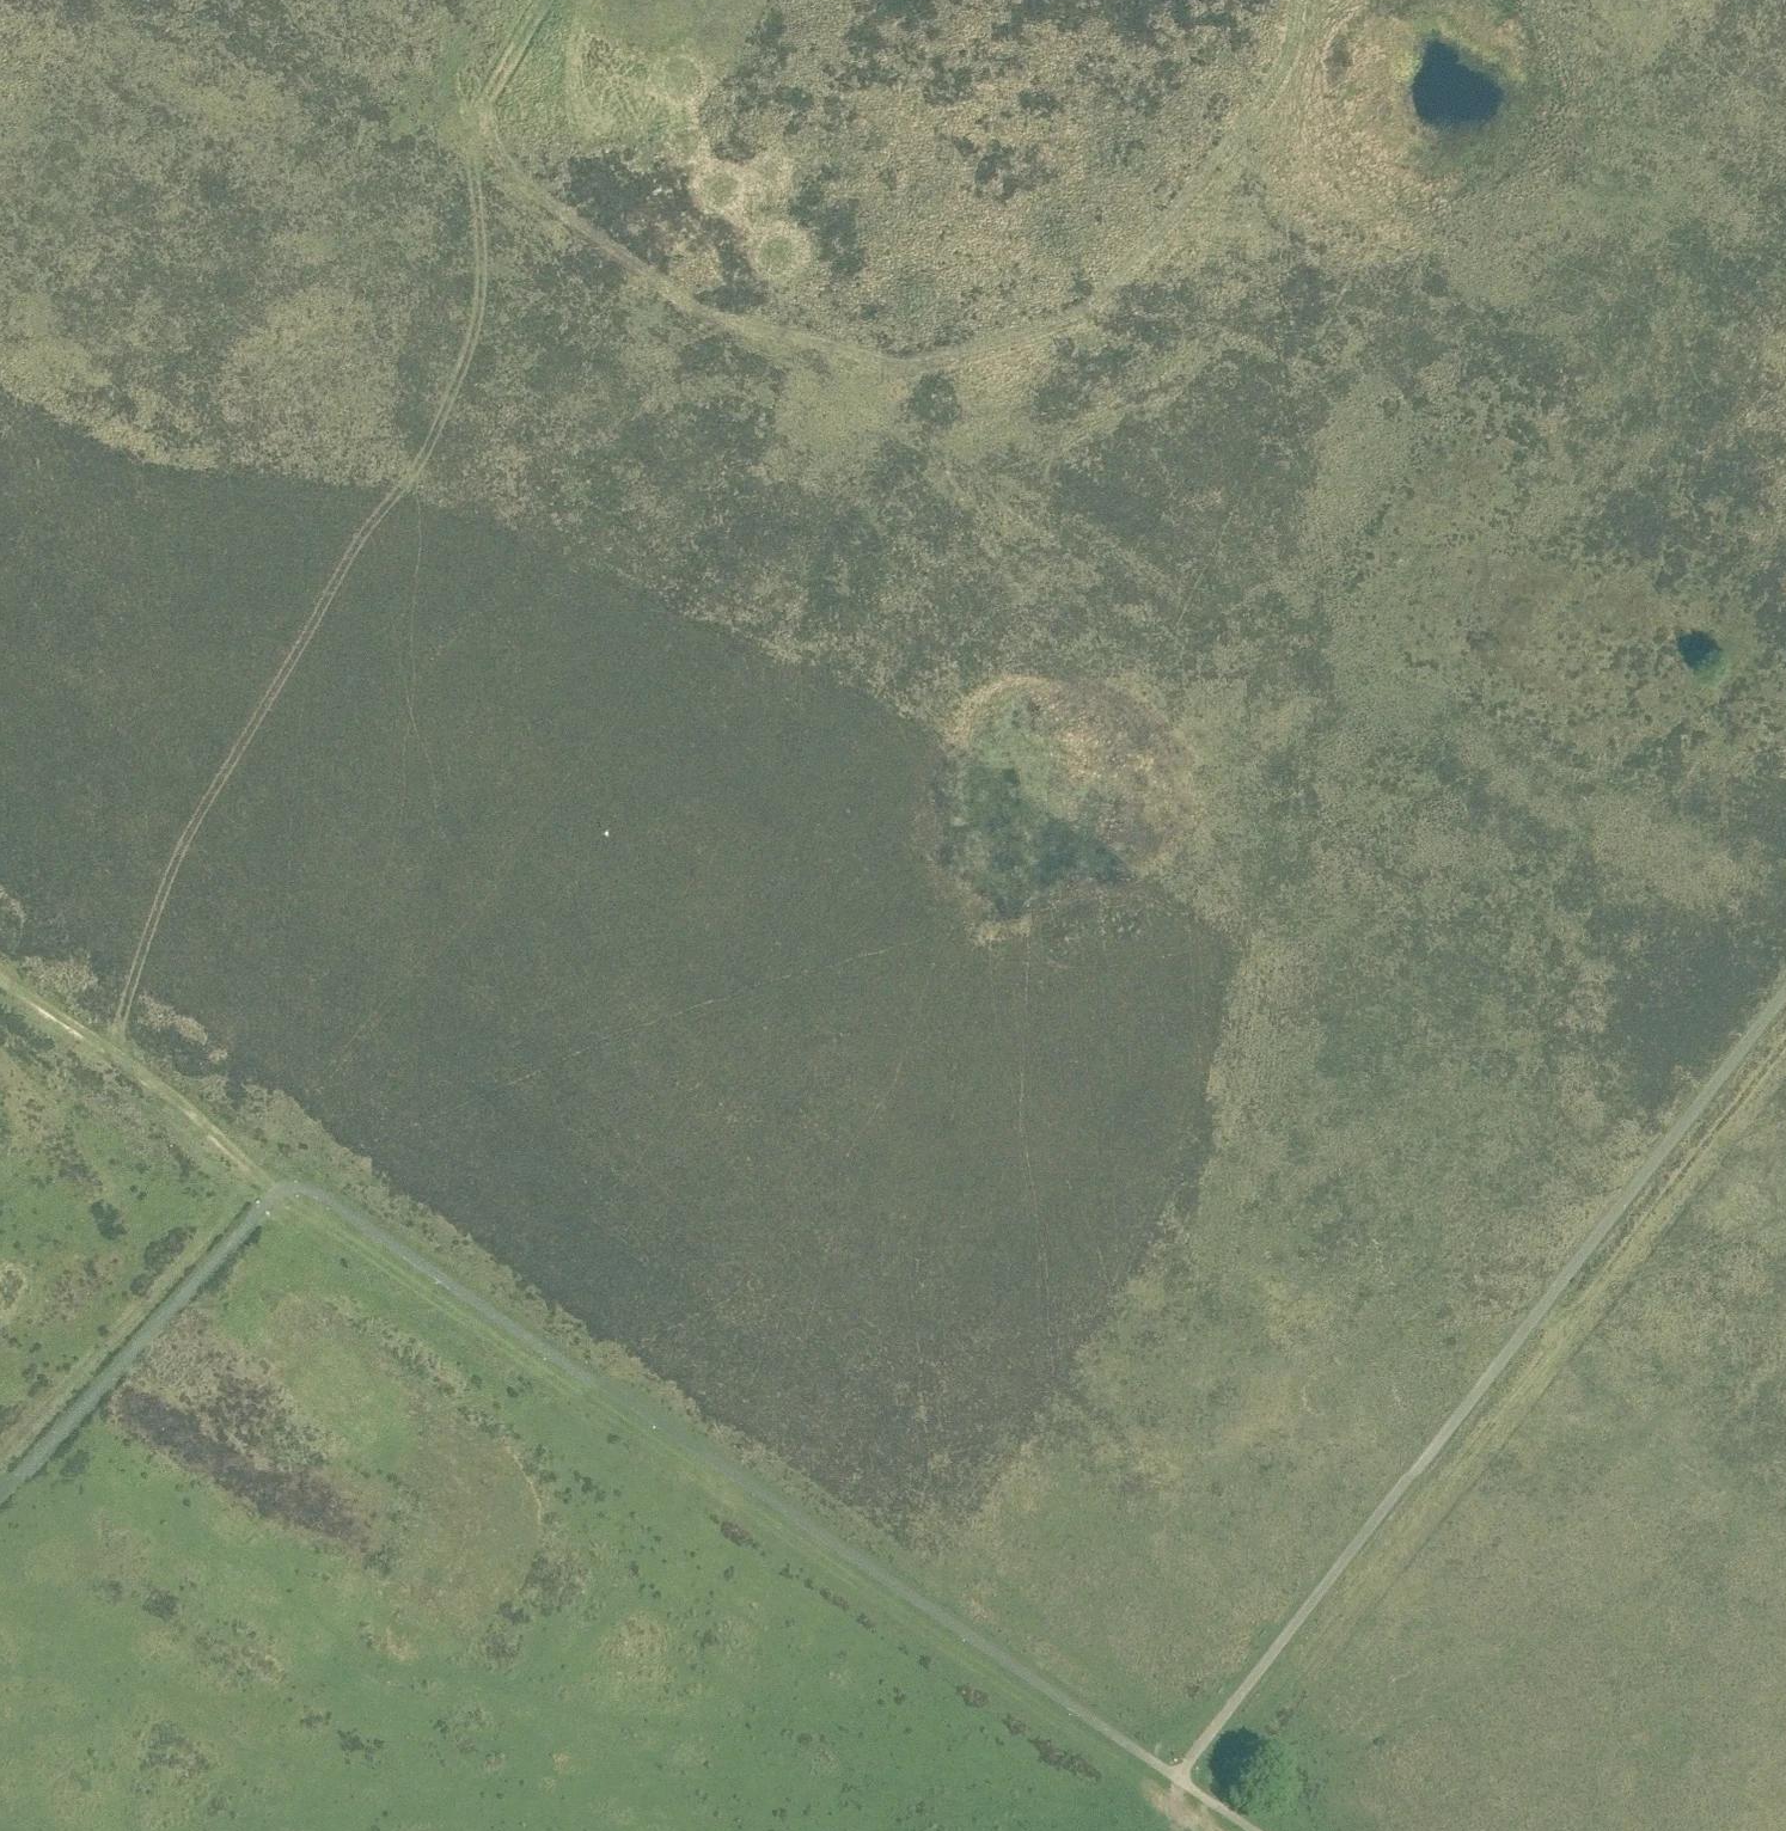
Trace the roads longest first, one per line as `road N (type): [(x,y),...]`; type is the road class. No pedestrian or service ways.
road 1 (track): [(1208,1830),(274,1191)]
road 2 (track): [(274,1191),(0,1002)]

